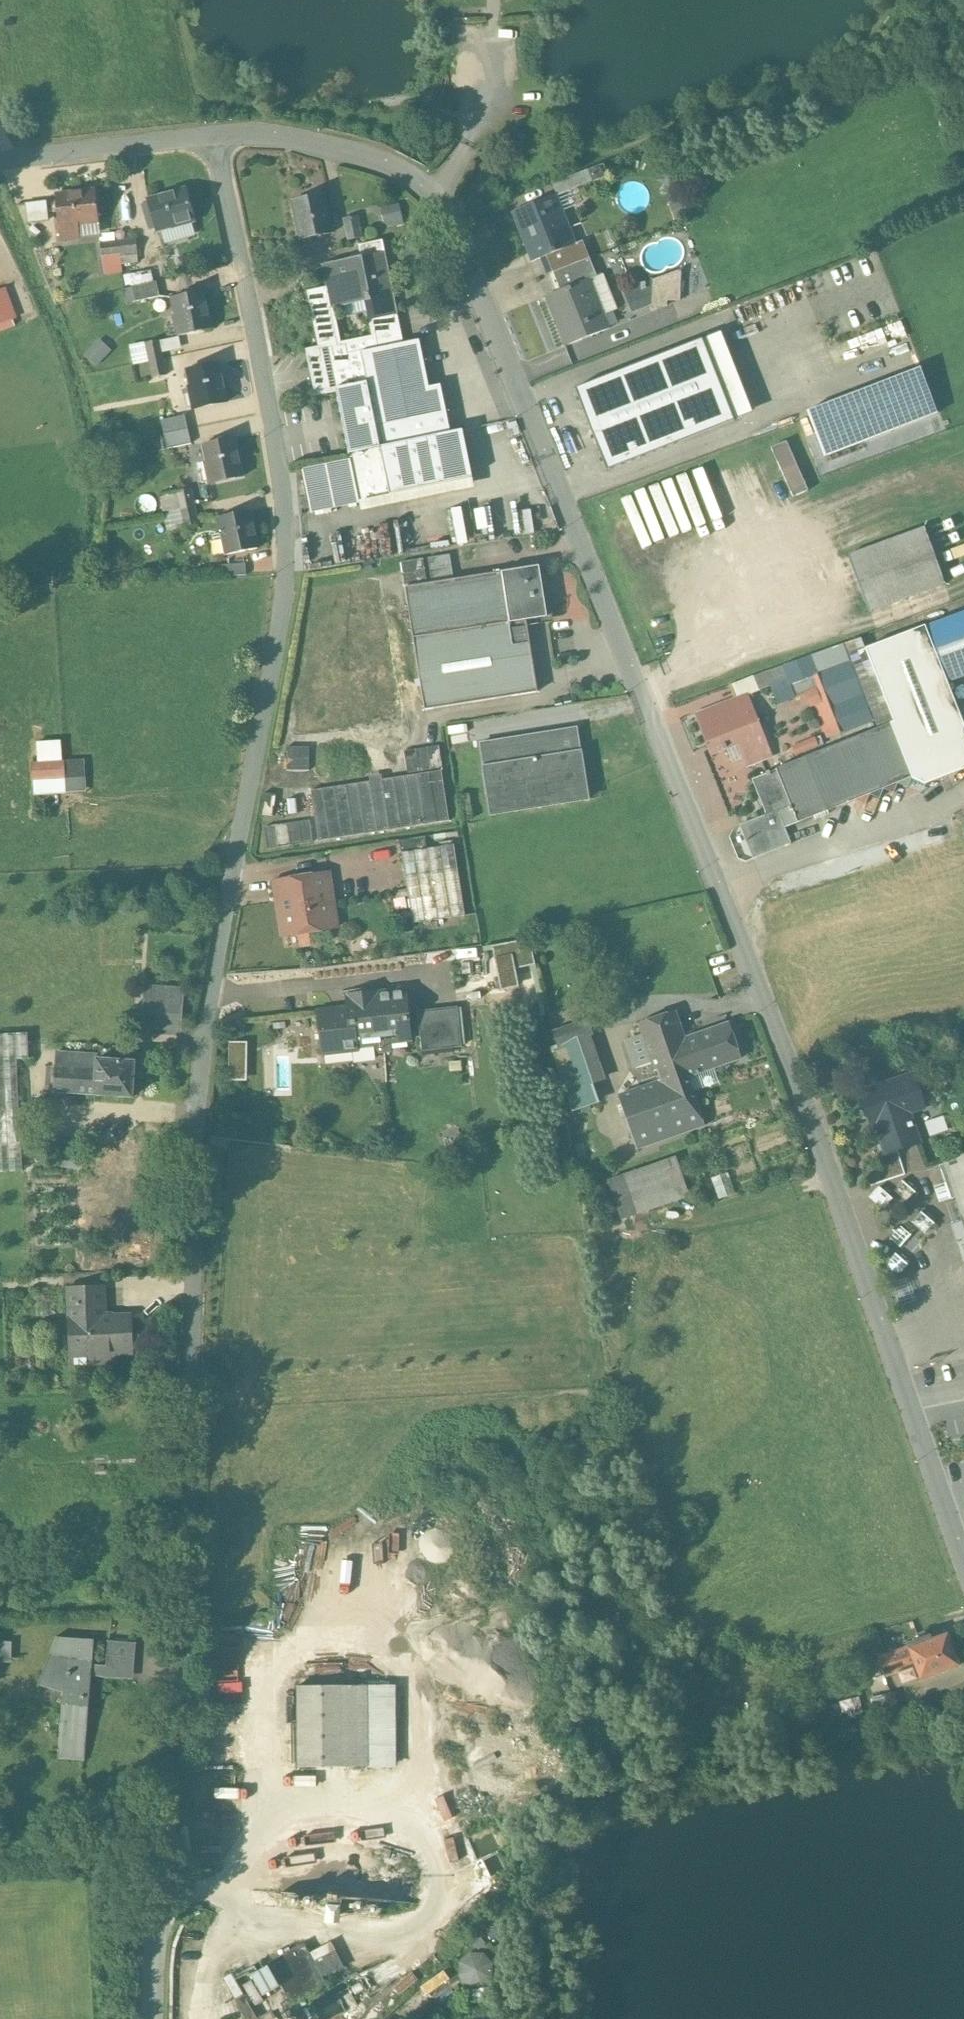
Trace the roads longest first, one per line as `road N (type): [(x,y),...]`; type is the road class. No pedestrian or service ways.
road 1 (residential): [(216,133),(290,497),(292,573),(224,931),(199,1163),(188,1524),(155,2018)]
road 2 (residential): [(216,133),(287,135),(336,148),(419,185),(454,220),(655,721),(963,1546)]
road 3 (residential): [(0,157),(216,133)]

